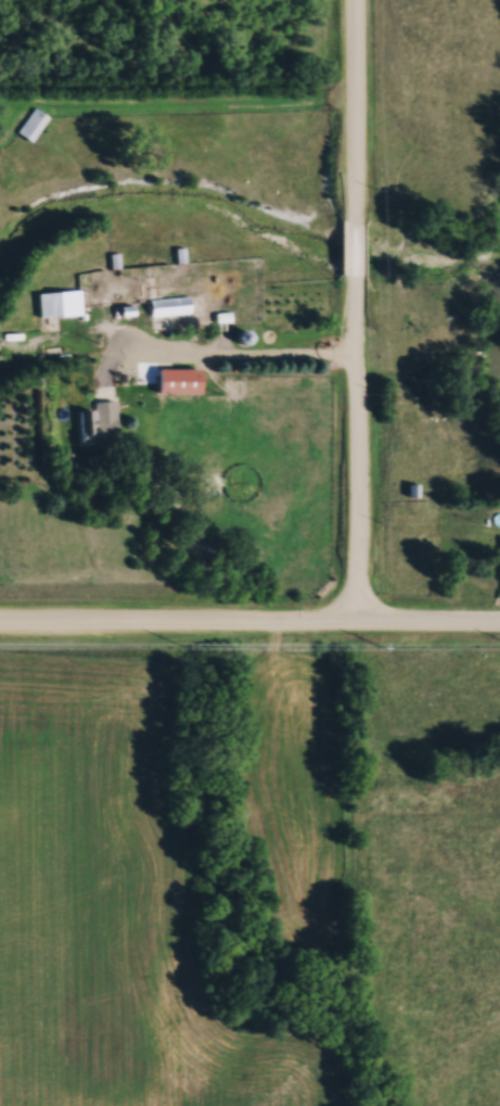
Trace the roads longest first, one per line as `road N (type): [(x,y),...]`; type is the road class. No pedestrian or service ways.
road 1 (residential): [(355,627),(354,0)]
road 2 (residential): [(499,628),(0,625)]

